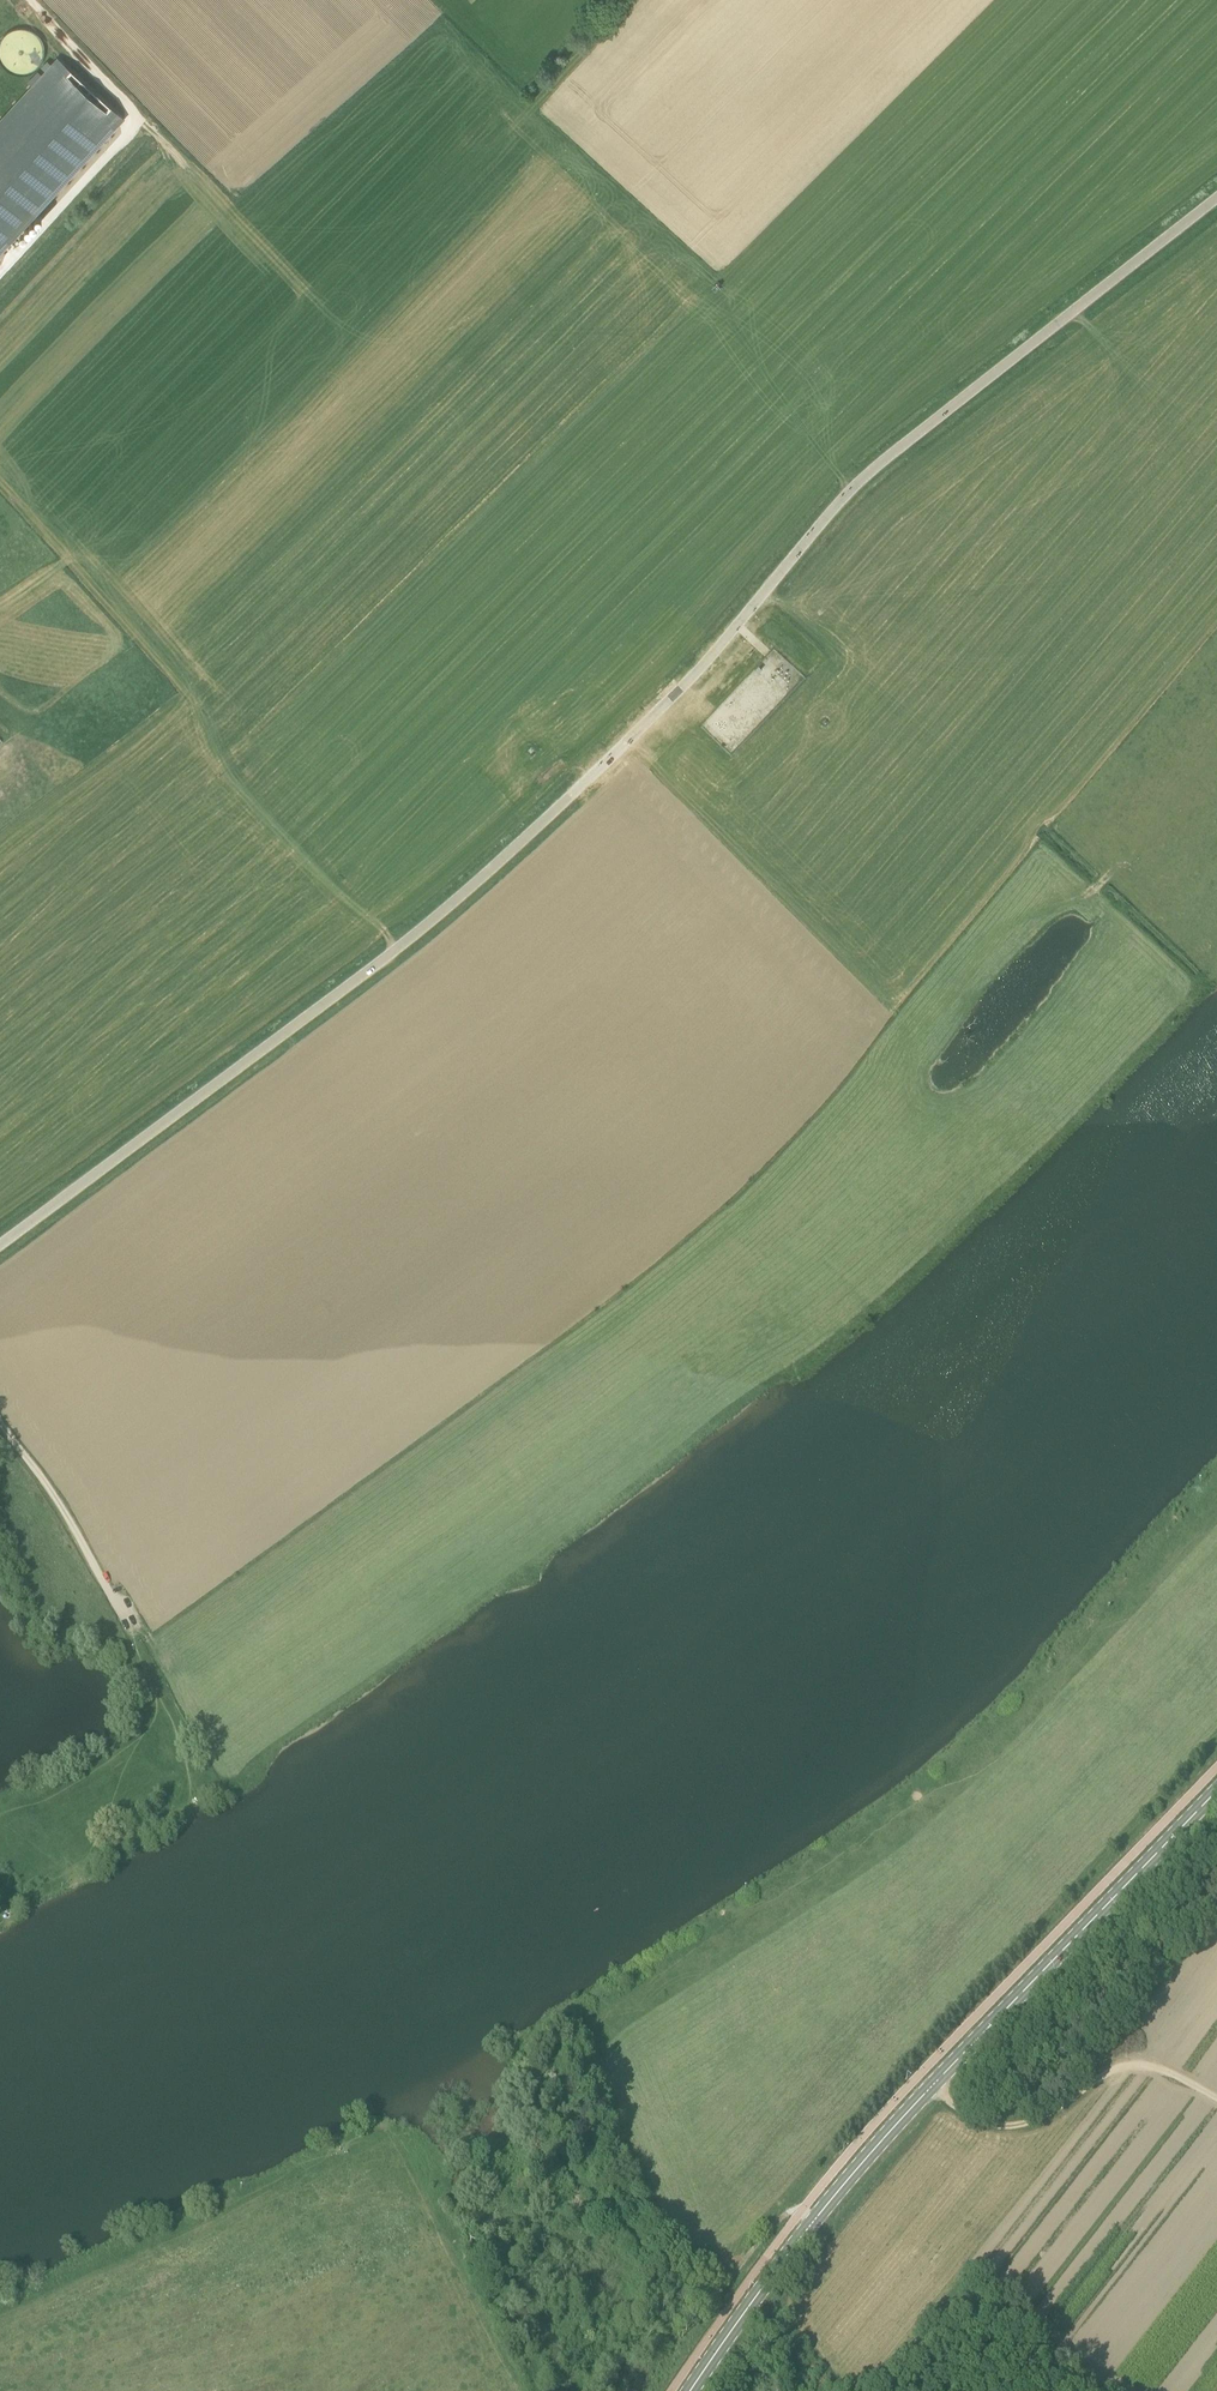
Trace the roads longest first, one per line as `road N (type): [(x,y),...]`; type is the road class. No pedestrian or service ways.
road 1 (unclassified): [(0,1245),(381,961),(684,687),(869,473),(1216,198)]
road 2 (secondary): [(691,2390),(871,2153),(1216,1791)]
road 3 (track): [(1216,2099),(1178,2077),(1126,2065),(1046,2116),(990,2126),(932,2086)]
road 4 (track): [(0,1423),(79,1533),(132,1628)]

